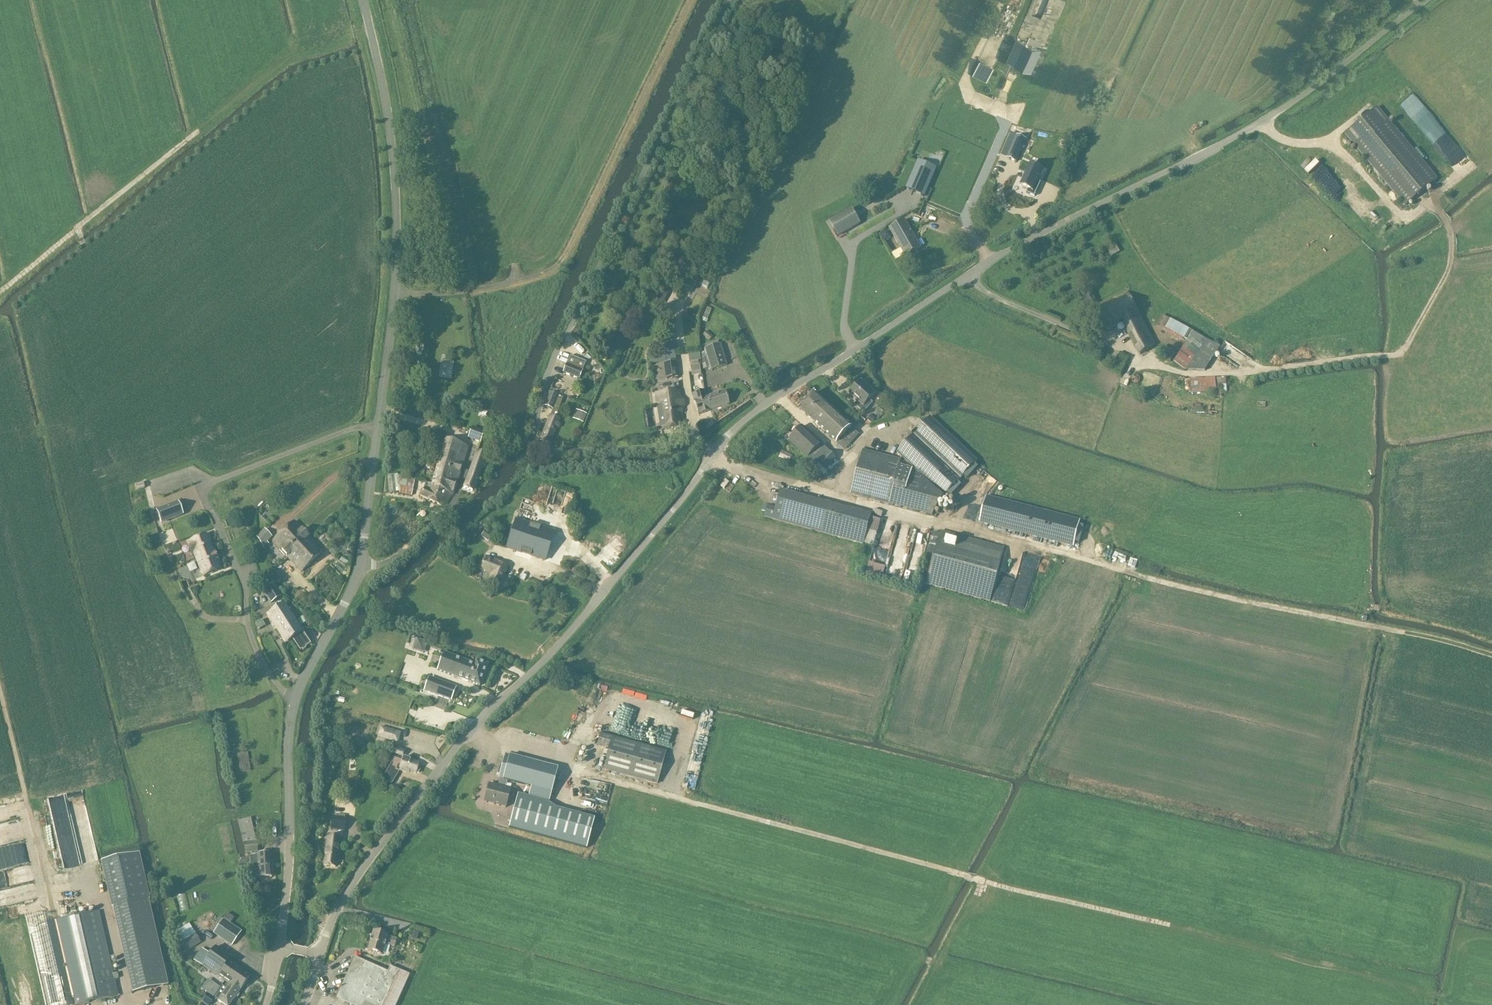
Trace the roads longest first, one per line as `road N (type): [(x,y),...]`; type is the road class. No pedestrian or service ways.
road 1 (unclassified): [(282,949),(289,723),(359,567),(392,329),(393,154),(362,0)]
road 2 (track): [(720,455),(791,482),(1159,582),(1364,623),(1378,564),(1390,358)]
road 3 (unclassified): [(1426,0),(1263,121),(1012,249),(767,402),(720,455)]
road 4 (track): [(970,276),(1021,309),(1191,374),(1403,352),(1450,266),(1452,233),(1441,213),(1431,201),(1406,218),(1334,144),(1293,140),(1263,121)]
road 5 (unclassified): [(720,455),(692,432),(637,449),(547,450),(533,435),(551,364),(730,0)]
road 6 (unclassified): [(720,455),(558,646),(451,756),(368,860),(318,956)]
road 7 (track): [(1166,926),(565,766)]
road 8 (track): [(557,265),(688,0)]
road 9 (track): [(0,292),(198,132)]
road 10 (track): [(1491,655),(1364,623)]

